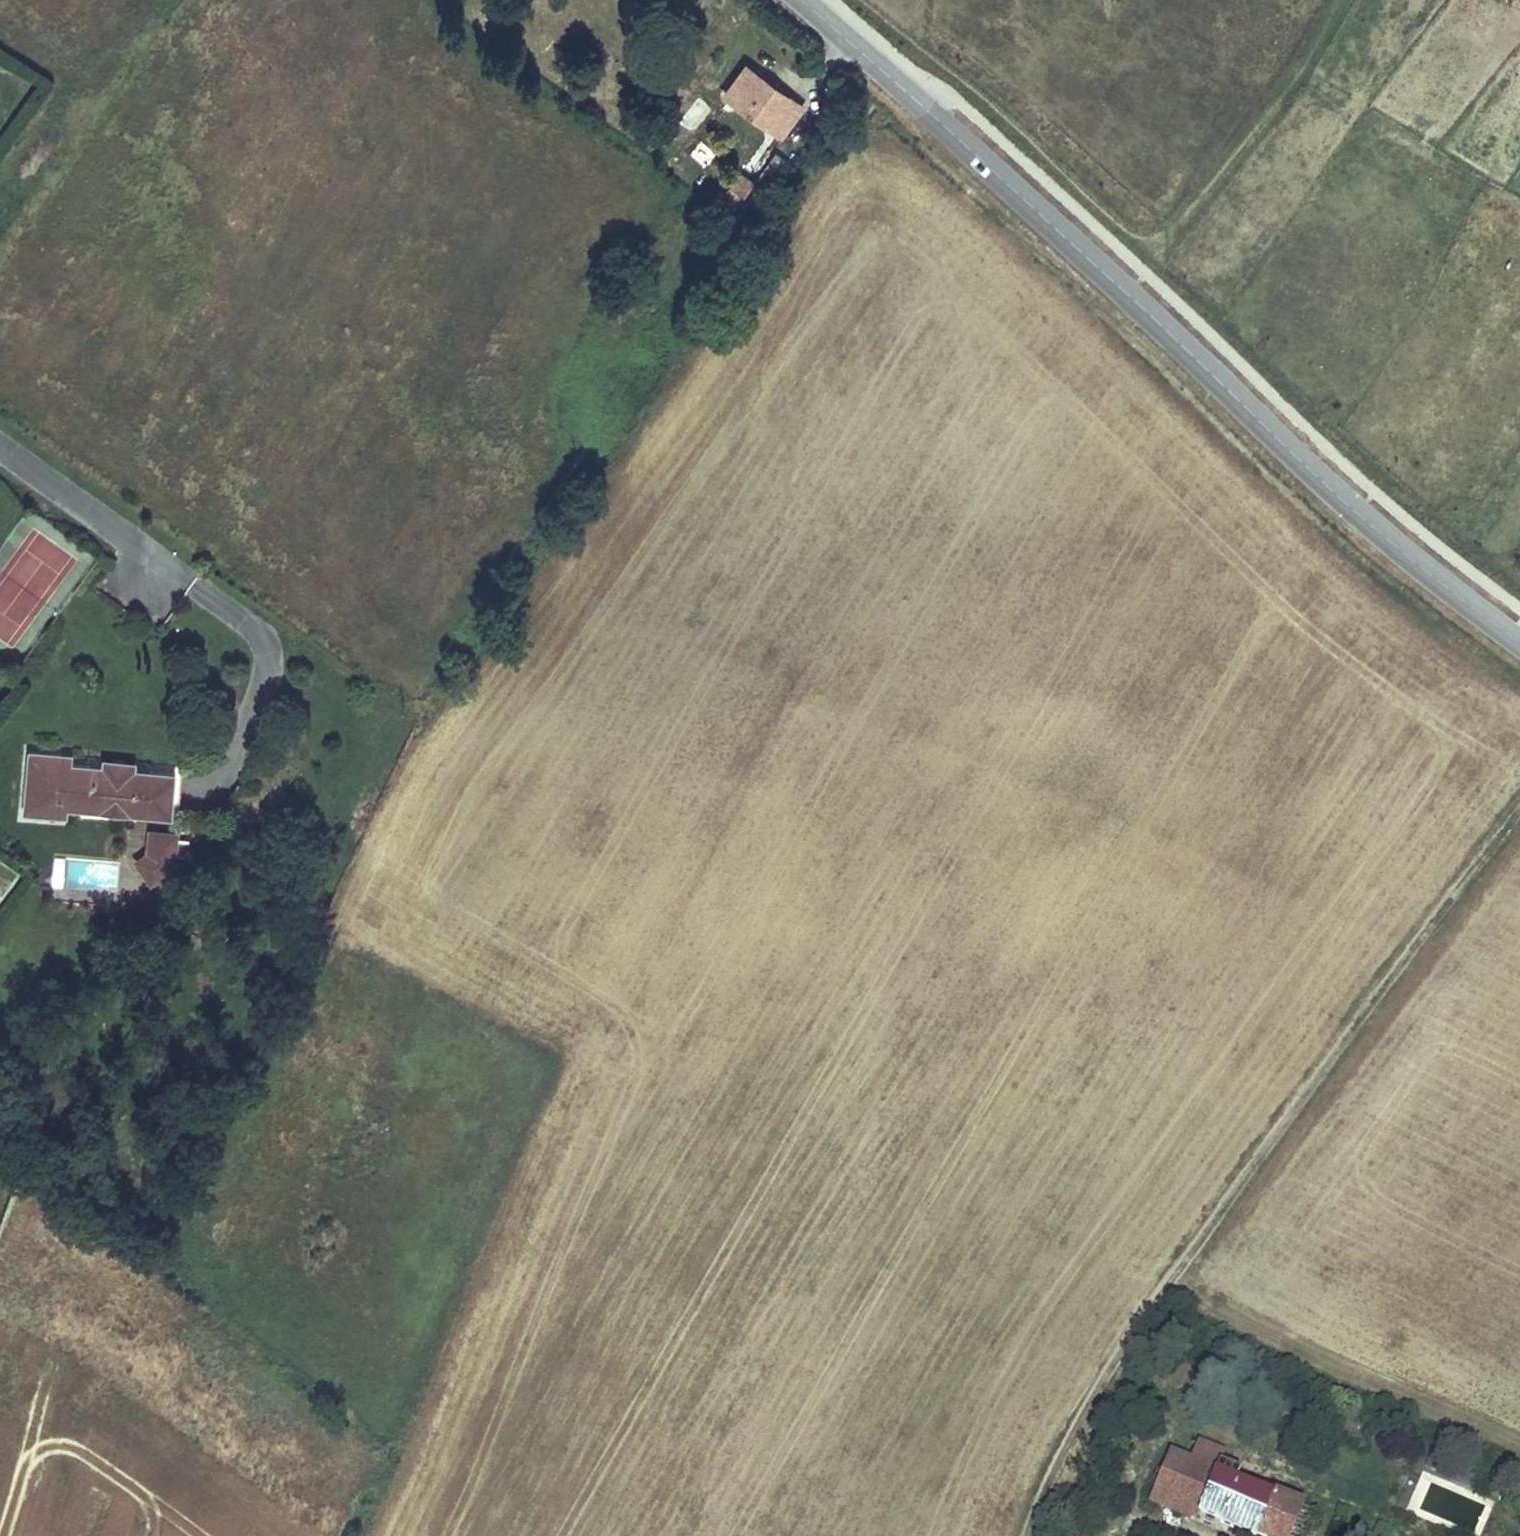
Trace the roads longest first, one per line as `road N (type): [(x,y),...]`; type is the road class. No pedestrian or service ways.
road 1 (tertiary): [(798,0),(1137,292),(1333,488),(1519,639)]
road 2 (track): [(1029,1535),(1049,1480),(1147,1308),(1519,812)]
road 3 (residential): [(0,449),(186,582)]

